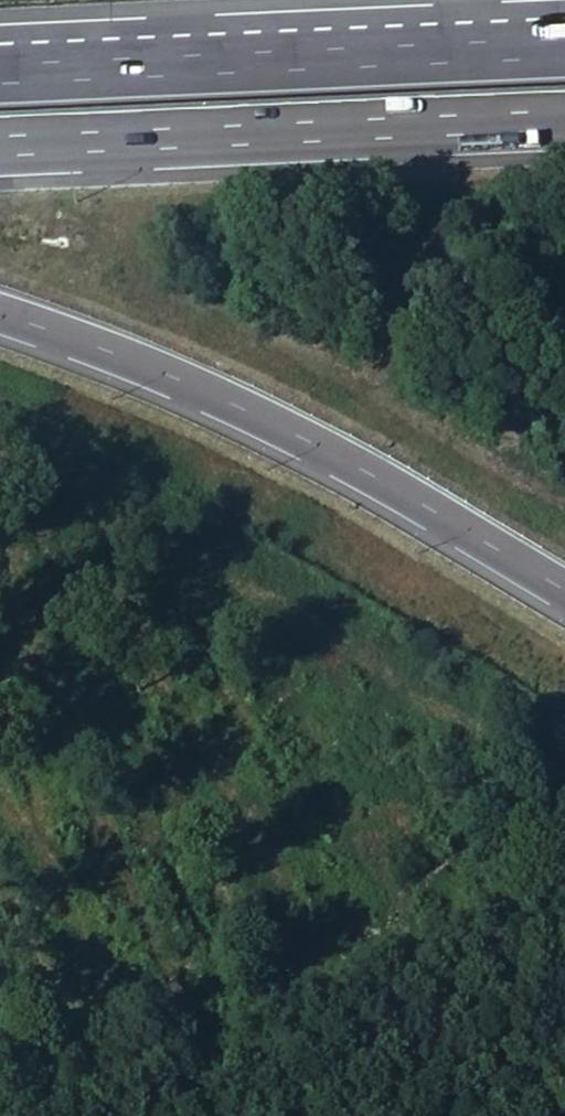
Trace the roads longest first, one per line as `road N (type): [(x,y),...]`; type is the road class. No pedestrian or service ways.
road 1 (motorway): [(0,315),(65,331),(267,414),(564,589)]
road 2 (track): [(42,1115),(564,867)]
road 3 (motorway): [(564,44),(0,71)]
road 4 (motorway): [(0,151),(564,125)]

